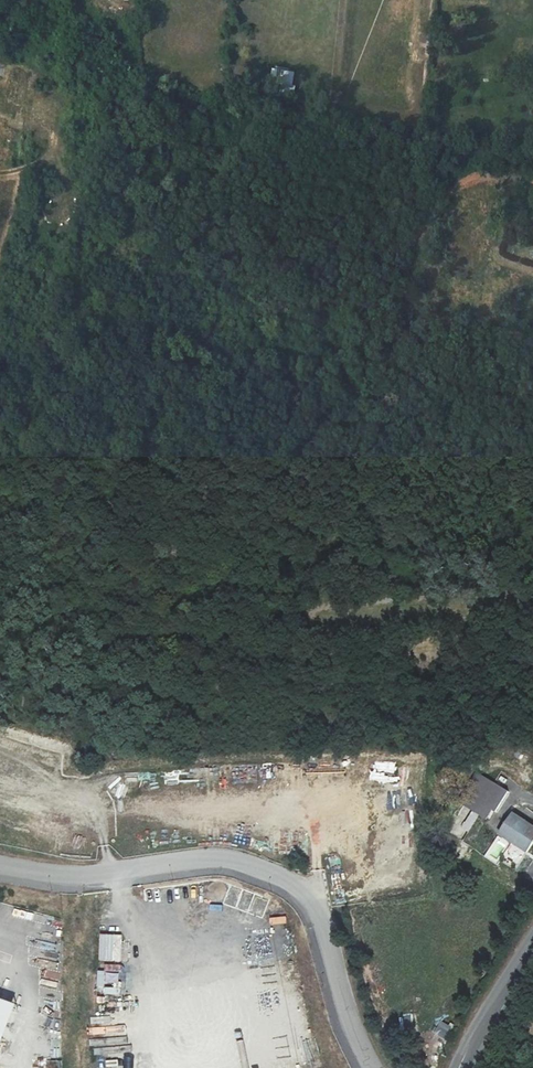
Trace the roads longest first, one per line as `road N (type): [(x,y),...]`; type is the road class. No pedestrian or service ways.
road 1 (residential): [(0,864),(70,877),(222,855),(312,893),(351,1024),(374,1067)]
road 2 (unclassified): [(460,1067),(532,947)]

